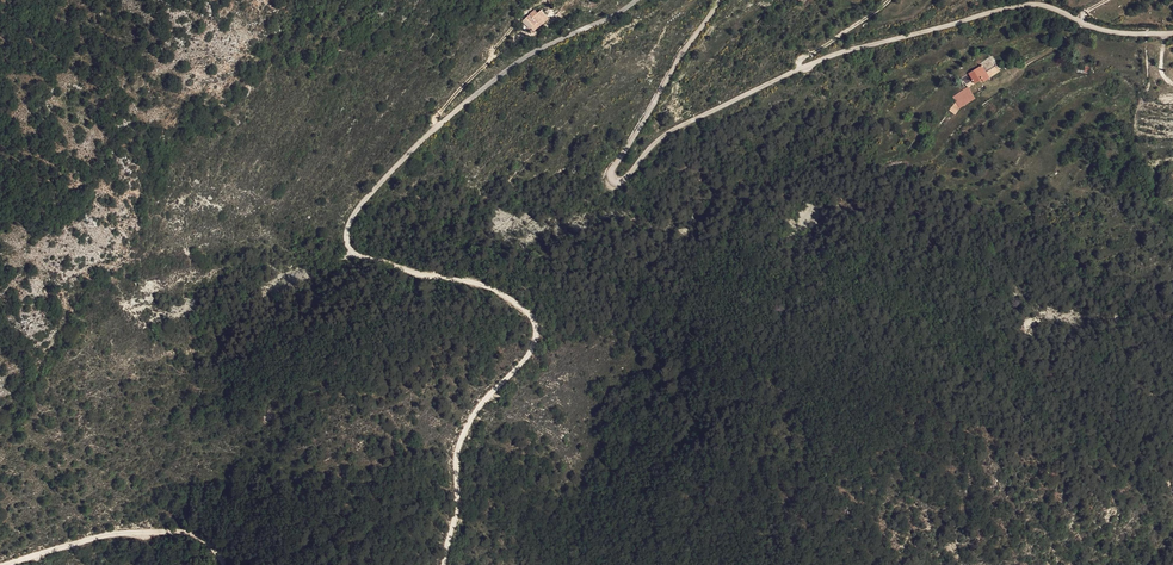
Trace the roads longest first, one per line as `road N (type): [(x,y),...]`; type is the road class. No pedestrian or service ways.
road 1 (track): [(444,564),(457,451),(483,402),(527,356),(534,321),(484,285),(361,256),(349,247),(349,223),(437,127),(511,67),(636,0)]
road 2 (track): [(718,0),(612,171),(614,183),(625,182),(675,129),(800,68)]
road 3 (unclassified): [(800,68),(1039,4),(1120,34),(1172,32)]
road 4 (track): [(5,564),(134,531),(197,535),(225,564)]
road 5 (track): [(437,127),(441,112),(527,10)]

